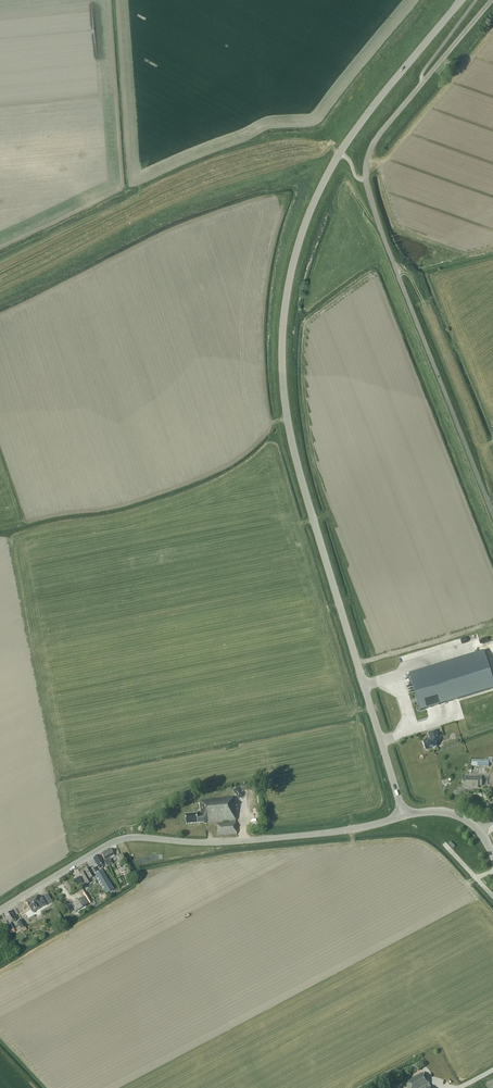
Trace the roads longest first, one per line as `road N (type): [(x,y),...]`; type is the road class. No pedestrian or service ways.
road 1 (tertiary): [(404,816),(298,466),(283,334),(299,243),(330,171),(461,0)]
road 2 (unclassified): [(492,515),(366,174),(380,133),(492,0)]
road 3 (tertiary): [(0,909),(126,838),(249,840),(404,816)]

